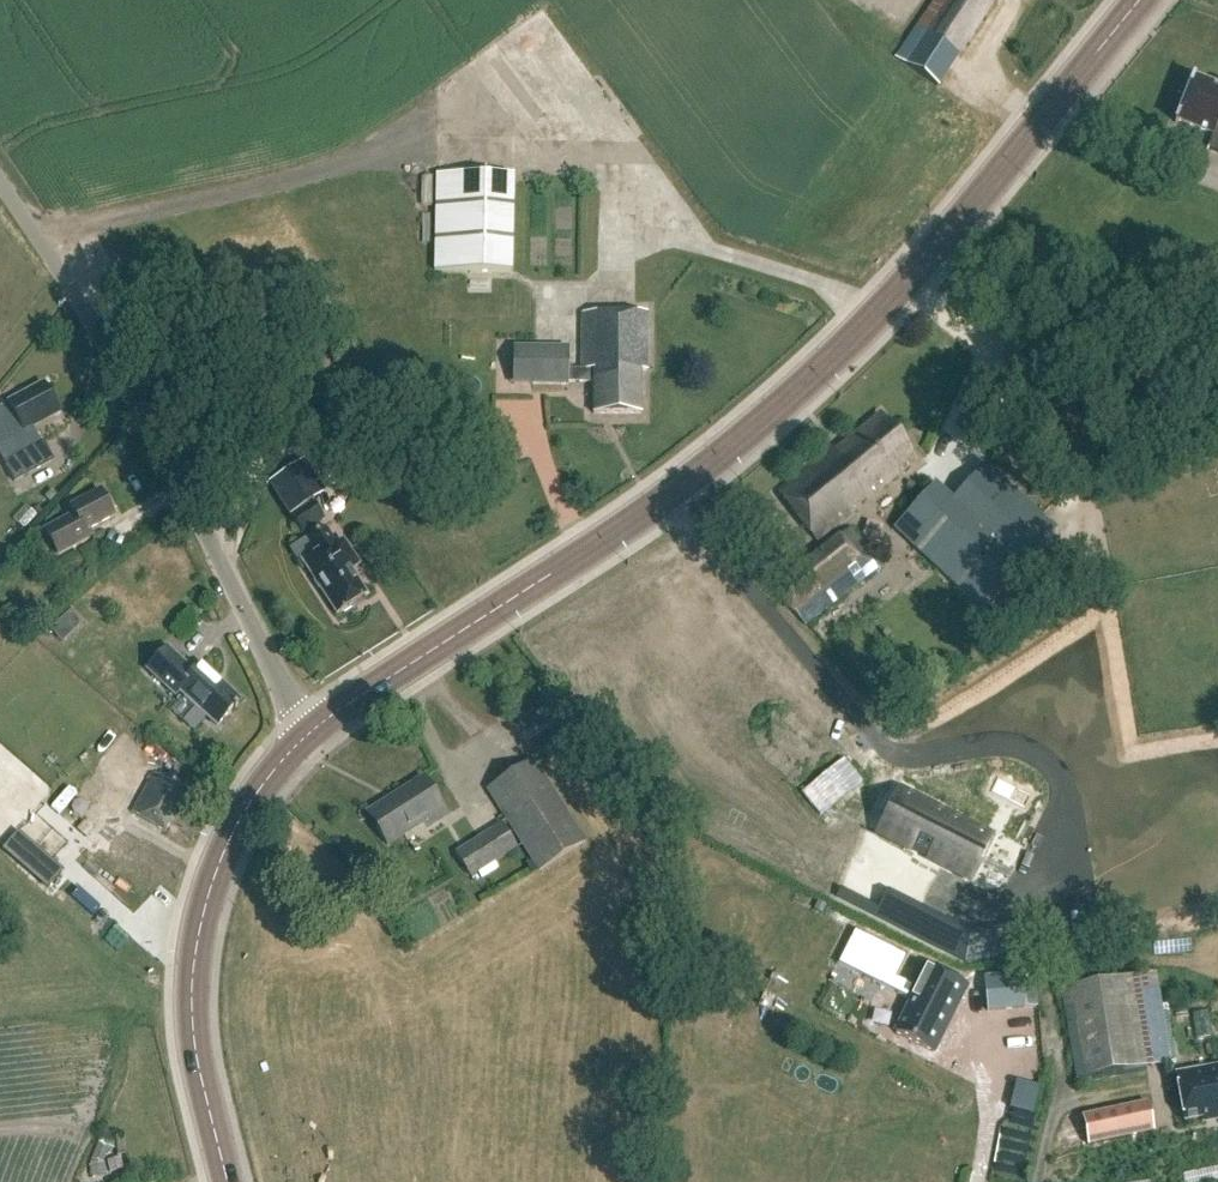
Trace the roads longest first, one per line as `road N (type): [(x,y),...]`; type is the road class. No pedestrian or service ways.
road 1 (secondary): [(307,731),(672,493),(809,388),(938,252),(1145,0)]
road 2 (unclassified): [(307,731),(143,408),(0,183)]
road 3 (secondary): [(226,1181),(197,1027),(203,911),(251,801),(307,731)]
road 4 (track): [(34,235),(449,140)]

